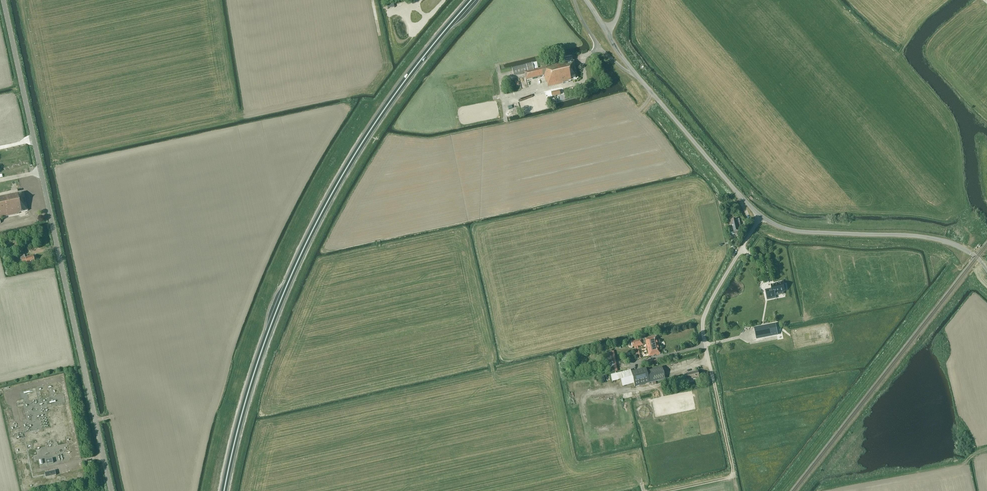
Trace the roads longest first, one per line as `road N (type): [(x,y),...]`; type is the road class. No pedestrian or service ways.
road 1 (trunk): [(224,490),(273,313),(302,250),(355,154),(471,0)]
road 2 (unclassified): [(986,270),(946,241),(793,231),(760,216),(627,64),(586,0)]
road 3 (tertiary): [(112,490),(4,0)]

